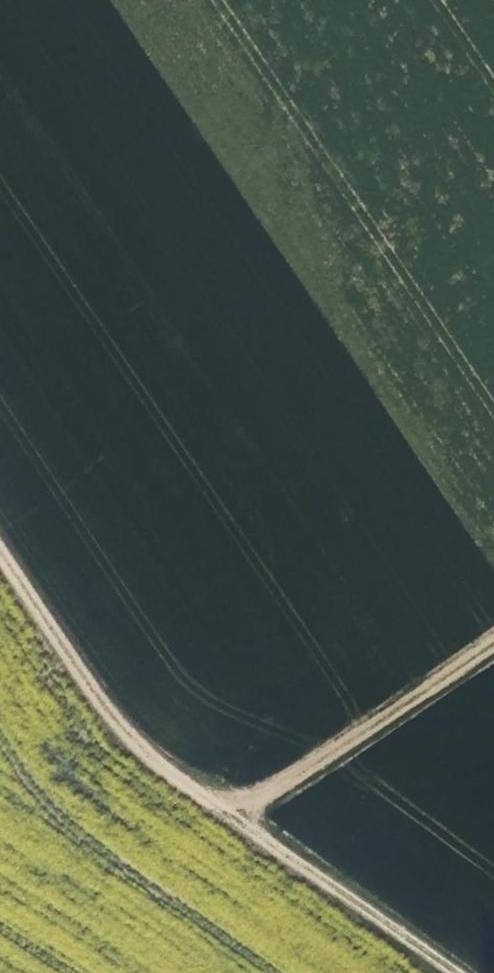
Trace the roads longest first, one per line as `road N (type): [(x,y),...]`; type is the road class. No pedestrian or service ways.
road 1 (track): [(493,637),(224,811),(150,761),(71,666),(0,557)]
road 2 (track): [(224,811),(459,972)]

